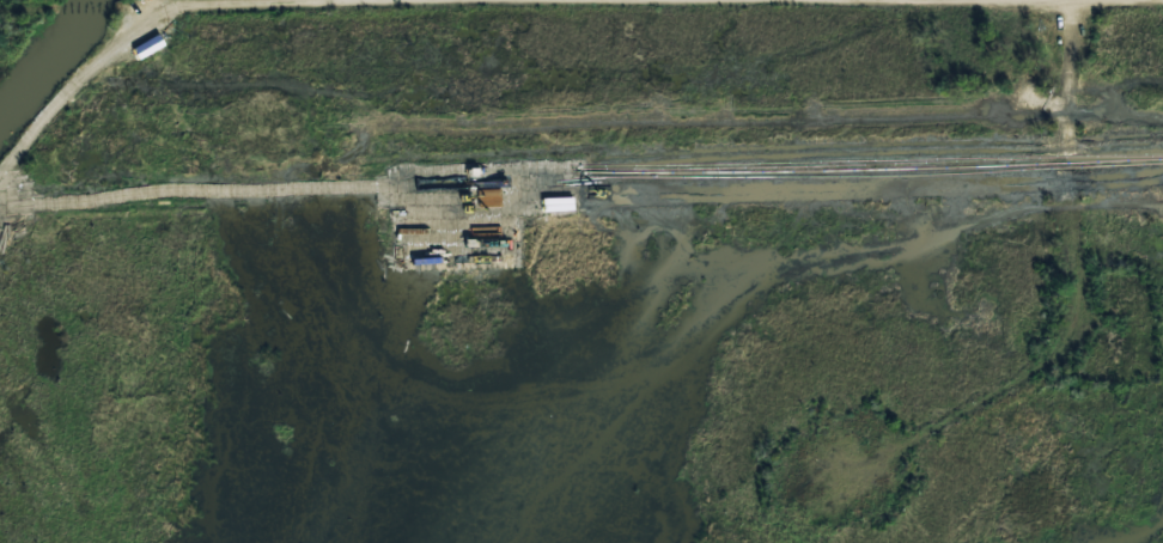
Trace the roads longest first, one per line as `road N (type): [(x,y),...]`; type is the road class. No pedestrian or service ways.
road 1 (residential): [(1076,4),(1085,298),(1078,328),(1036,376),(826,494)]
road 2 (residential): [(156,8),(418,0)]
road 3 (residential): [(0,183),(156,8)]
road 4 (residential): [(941,0),(1162,1)]

